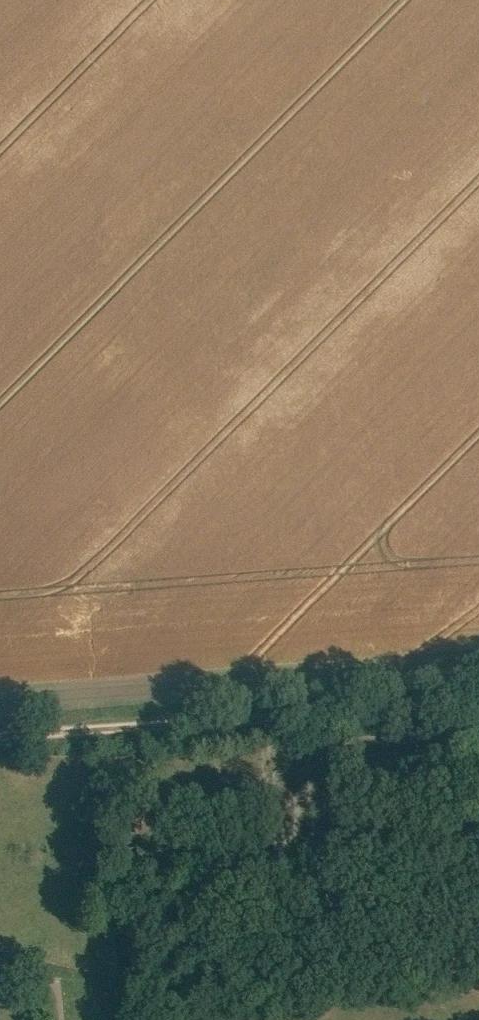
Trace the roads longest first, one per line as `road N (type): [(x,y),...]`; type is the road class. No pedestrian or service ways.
road 1 (track): [(0,735),(478,701)]

